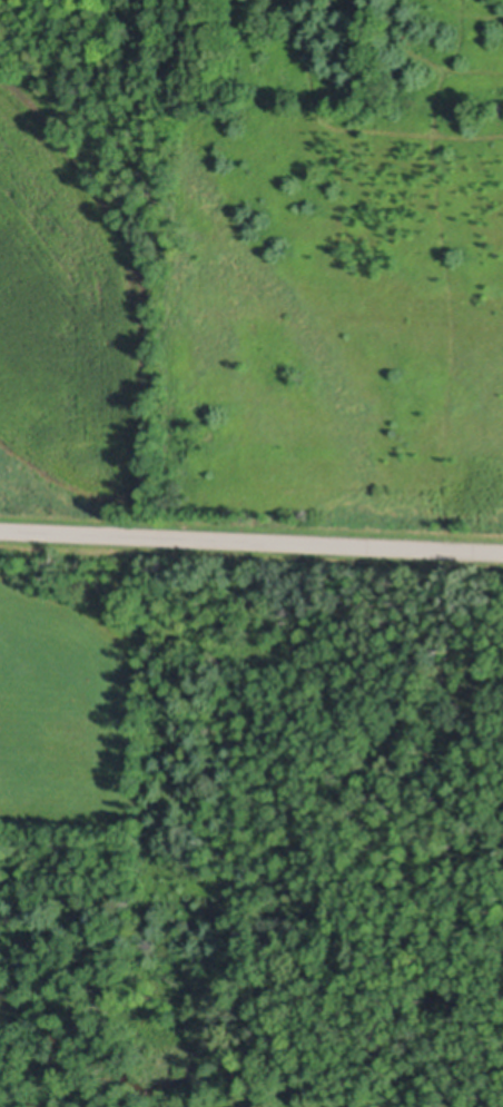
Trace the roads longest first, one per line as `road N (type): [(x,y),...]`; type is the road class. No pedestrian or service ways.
road 1 (residential): [(502,554),(0,532)]

